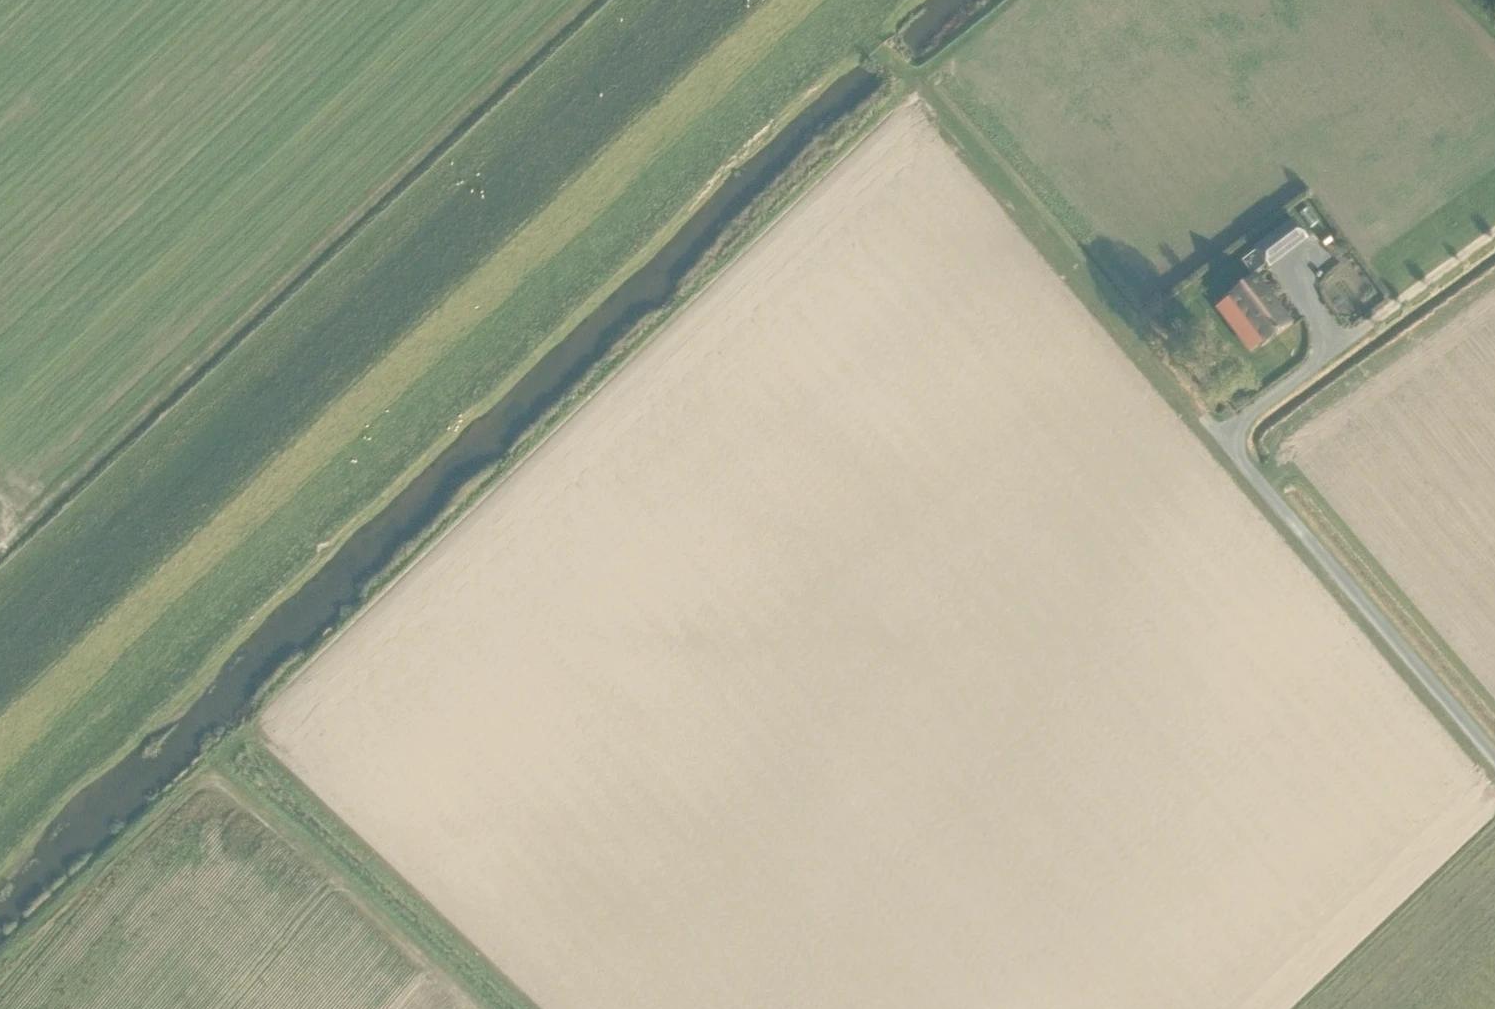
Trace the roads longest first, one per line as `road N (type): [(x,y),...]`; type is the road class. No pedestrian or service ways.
road 1 (track): [(1494,232),(1343,341)]

